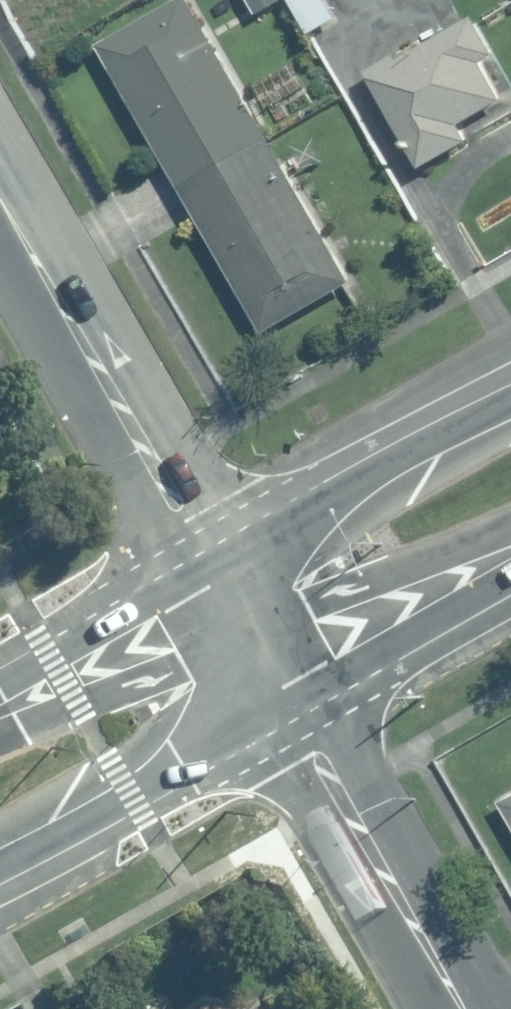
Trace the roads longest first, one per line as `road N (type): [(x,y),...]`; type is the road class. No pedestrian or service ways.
road 1 (tertiary): [(212,568),(0,205)]
road 2 (tertiary): [(463,1008),(288,706)]
road 3 (primary): [(212,568),(510,397)]
road 4 (primary): [(288,706),(0,858)]
road 5 (primary): [(510,574),(288,706)]
road 6 (primary): [(0,697),(212,568)]
road 7 (tertiary): [(288,706),(212,568)]

